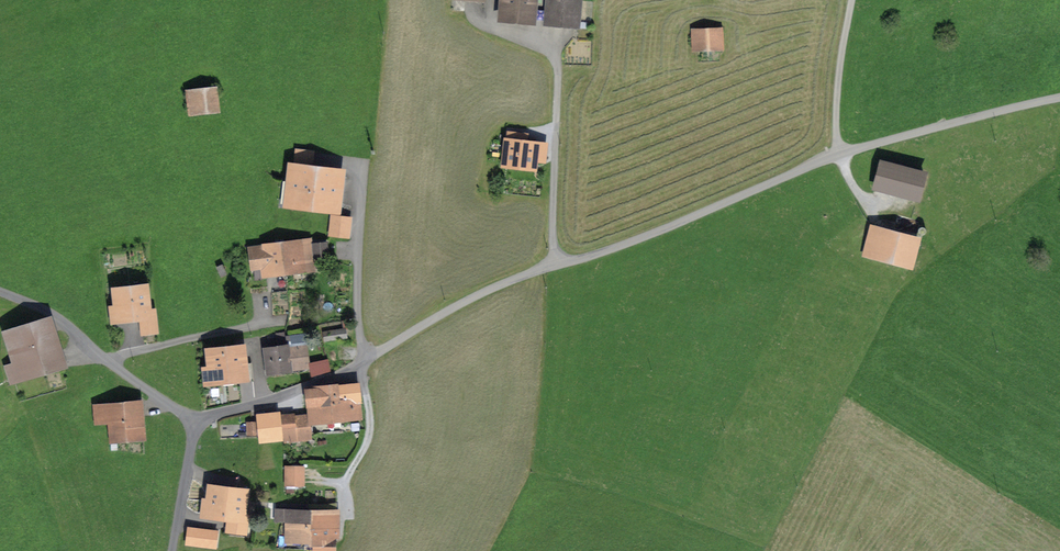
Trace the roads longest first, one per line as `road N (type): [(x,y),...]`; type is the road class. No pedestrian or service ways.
road 1 (unclassified): [(194,422),(345,371),(493,288),(684,221),(840,155),(1059,99)]
road 2 (unclassified): [(0,291),(61,320),(194,422)]
road 3 (track): [(852,0),(837,100),(840,155)]
road 4 (unclassified): [(173,550),(194,422)]

